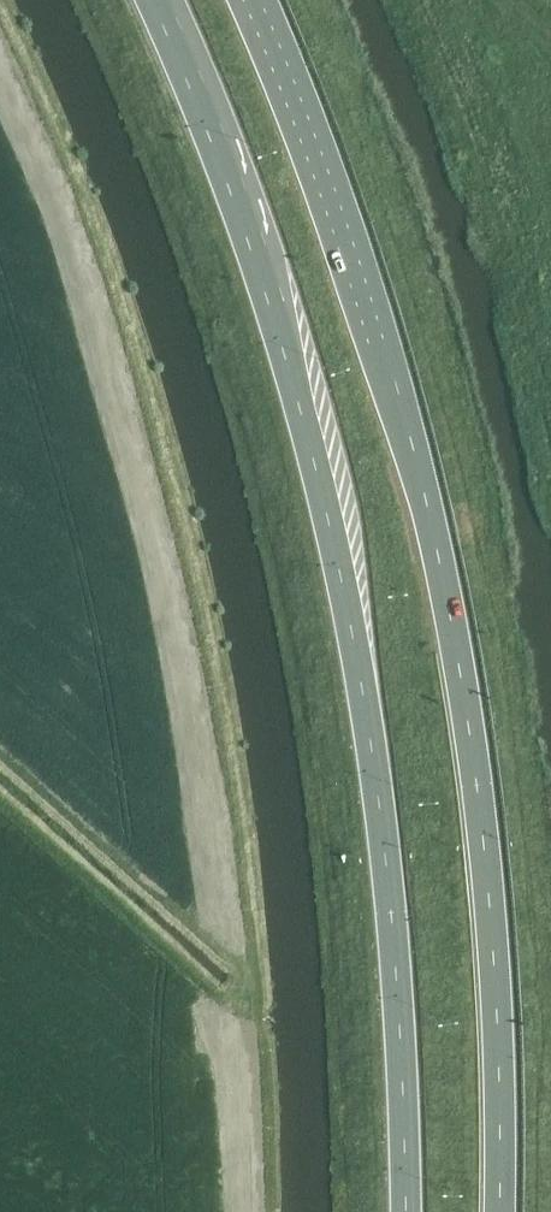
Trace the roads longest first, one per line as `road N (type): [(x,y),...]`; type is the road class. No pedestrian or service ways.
road 1 (trunk): [(498,1211),(502,1082),(486,867),(449,603),(410,437),(315,152),(252,0)]
road 2 (trunk): [(161,0),(259,247),(349,603),(391,913),(406,1211)]

